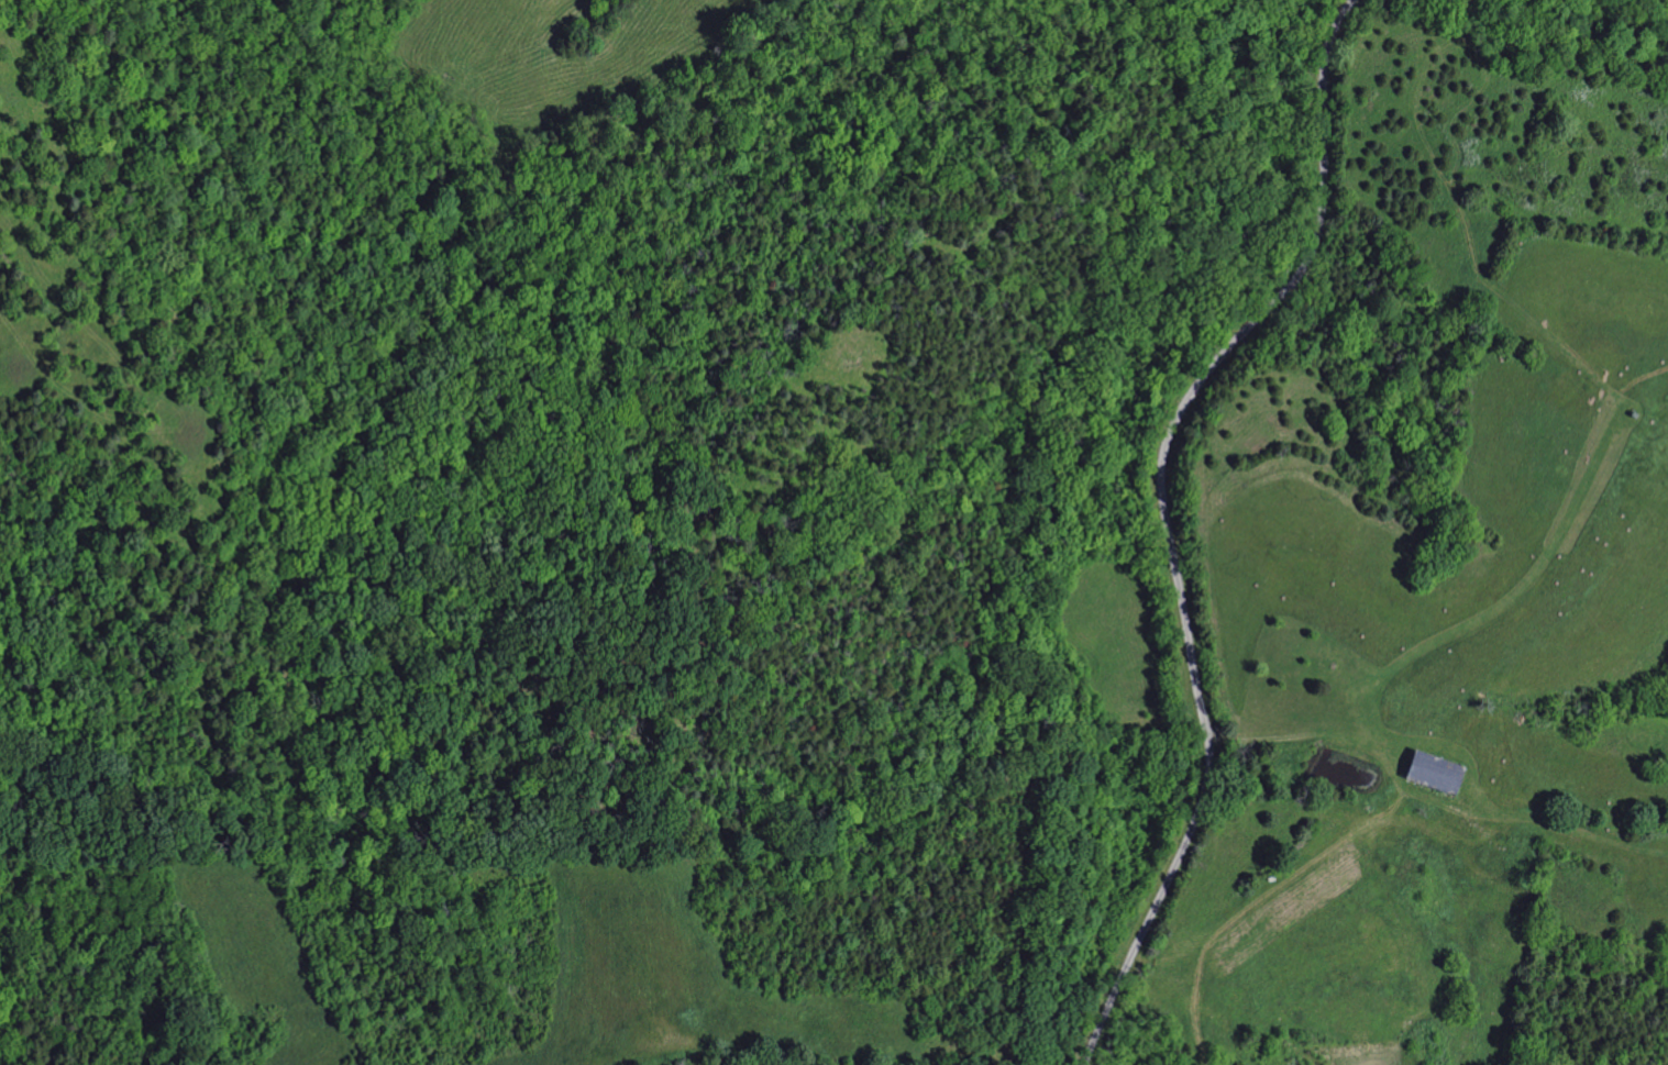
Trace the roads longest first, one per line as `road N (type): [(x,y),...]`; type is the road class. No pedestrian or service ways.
road 1 (residential): [(1082,1064),(1205,779),(1205,737),(1158,489),(1162,447),(1205,373),(1294,278),(1312,243),(1321,200),(1324,48),(1352,0)]

